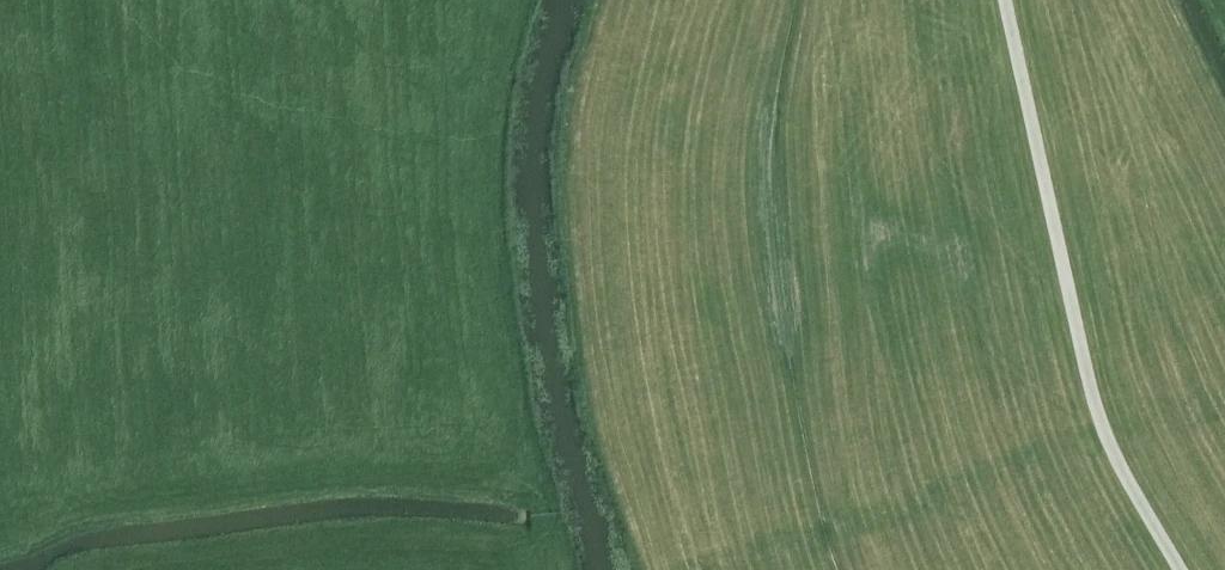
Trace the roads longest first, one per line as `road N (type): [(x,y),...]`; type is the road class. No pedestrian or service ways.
road 1 (unclassified): [(1170,569),(1091,428),(1013,0)]

